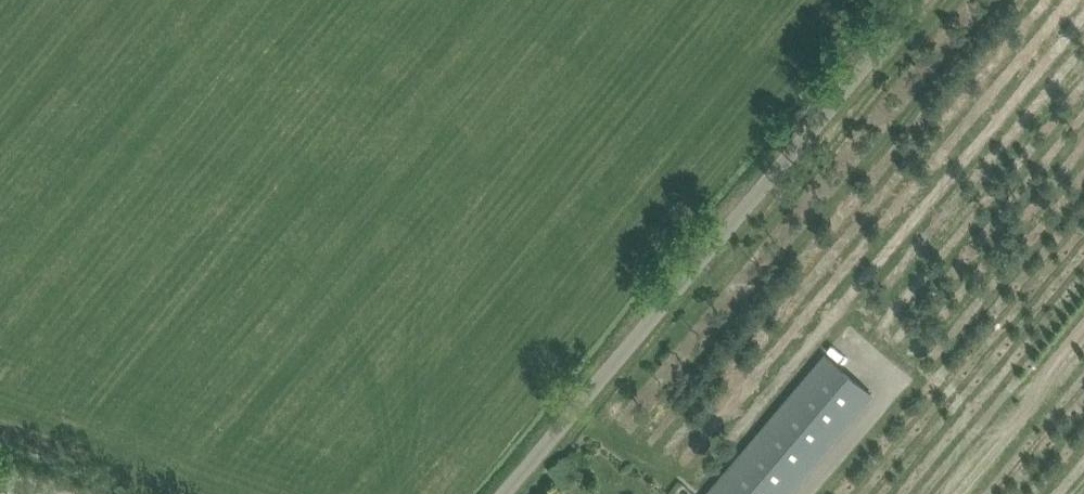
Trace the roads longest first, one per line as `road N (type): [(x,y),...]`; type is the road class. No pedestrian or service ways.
road 1 (unclassified): [(557,493),(963,0)]

